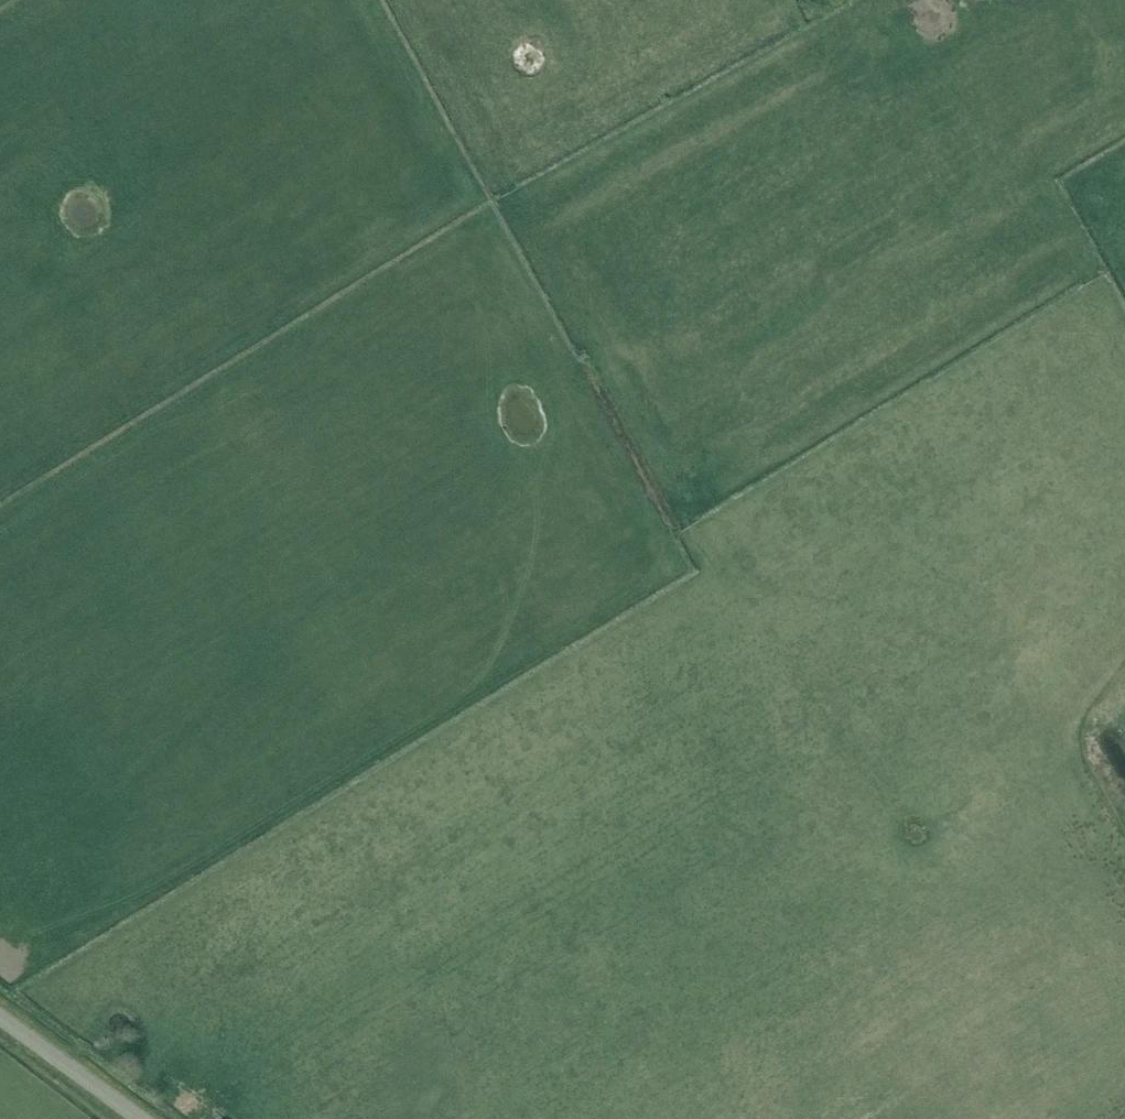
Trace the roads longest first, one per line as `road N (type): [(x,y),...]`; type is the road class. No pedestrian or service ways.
road 1 (unclassified): [(138,1118),(0,1018)]

